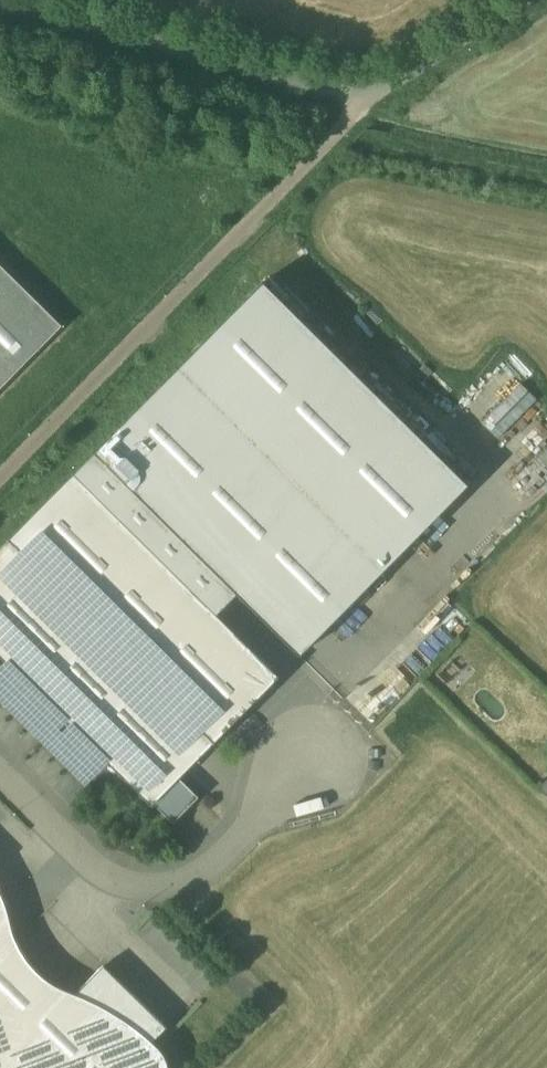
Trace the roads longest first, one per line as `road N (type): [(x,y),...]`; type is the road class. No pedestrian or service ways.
road 1 (unclassified): [(521,0),(379,91),(28,0)]
road 2 (residential): [(0,767),(105,873),(149,881),(216,851),(310,747)]

